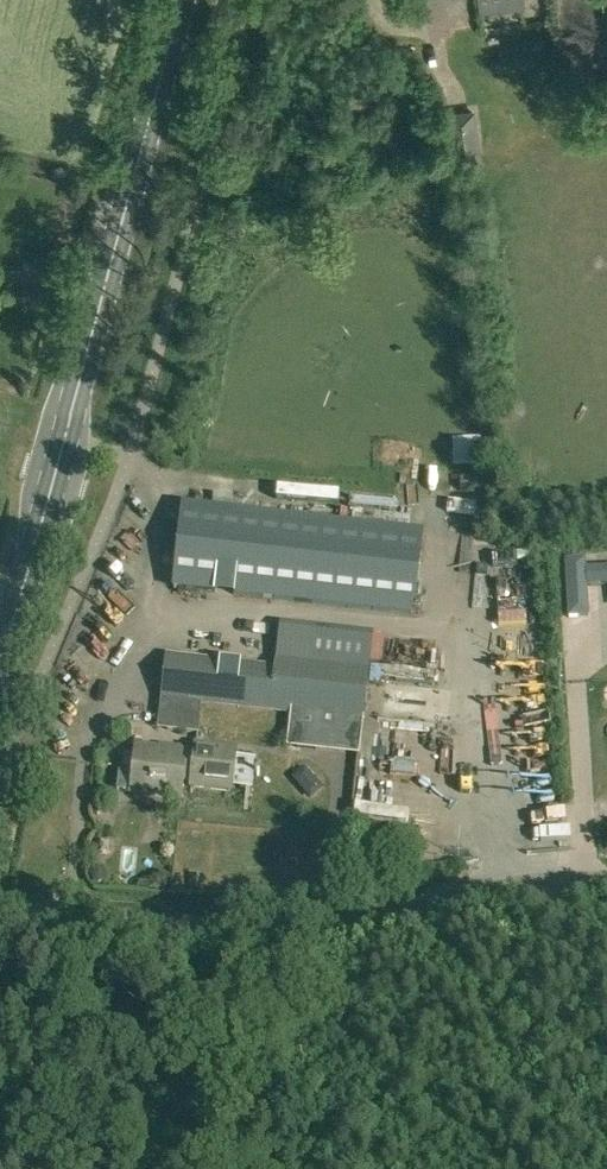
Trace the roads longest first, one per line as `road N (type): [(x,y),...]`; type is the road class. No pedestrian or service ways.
road 1 (secondary): [(0,645),(176,0)]
road 2 (unclassified): [(606,880),(558,880),(360,918),(270,926),(0,920)]

